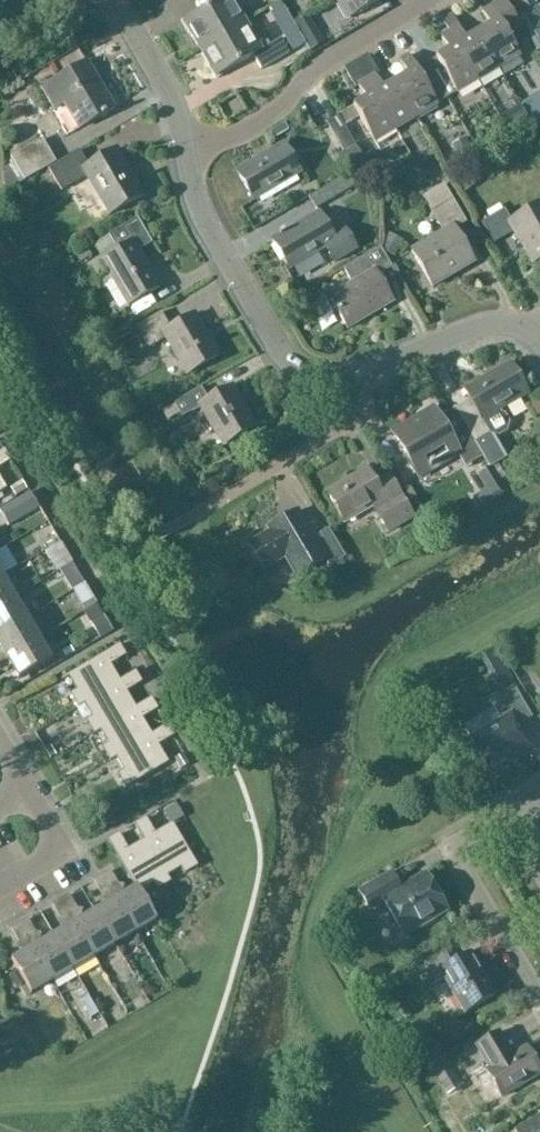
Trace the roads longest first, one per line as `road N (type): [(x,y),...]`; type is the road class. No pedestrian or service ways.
road 1 (residential): [(533,335),(494,324),(348,372),(300,365),(272,344),(198,219),(179,130)]
road 2 (residential): [(514,805),(448,845),(539,1000)]
road 3 (residential): [(179,130),(322,55),(399,0)]
road 4 (residential): [(0,892),(68,850),(29,789)]
road 5 (residential): [(179,130),(116,0)]

